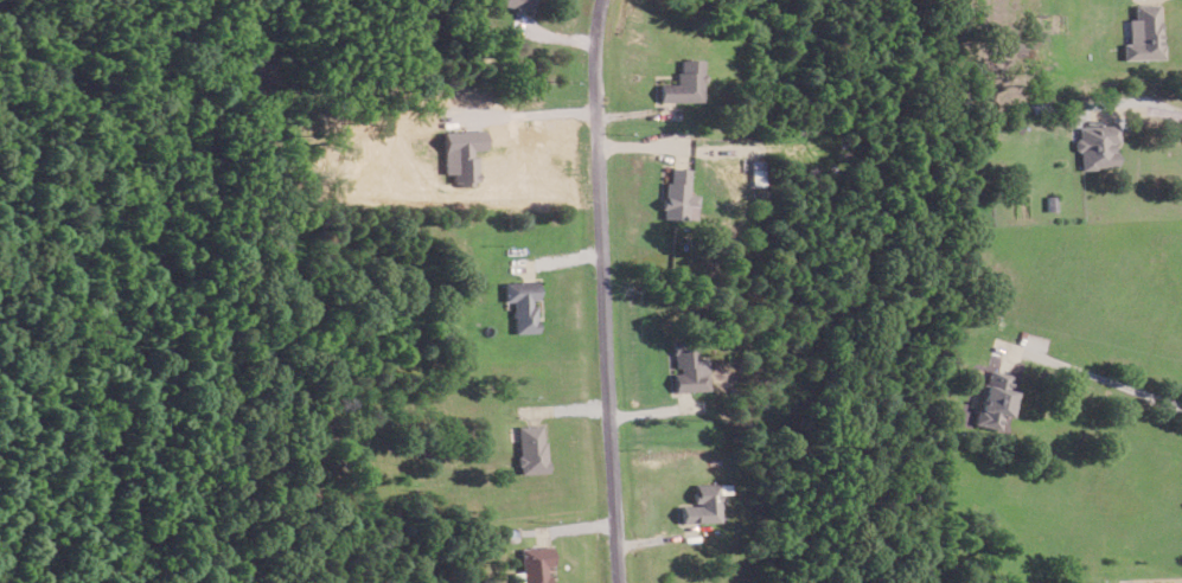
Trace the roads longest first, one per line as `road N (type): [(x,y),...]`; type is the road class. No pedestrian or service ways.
road 1 (residential): [(603,0),(596,43),(620,582)]

